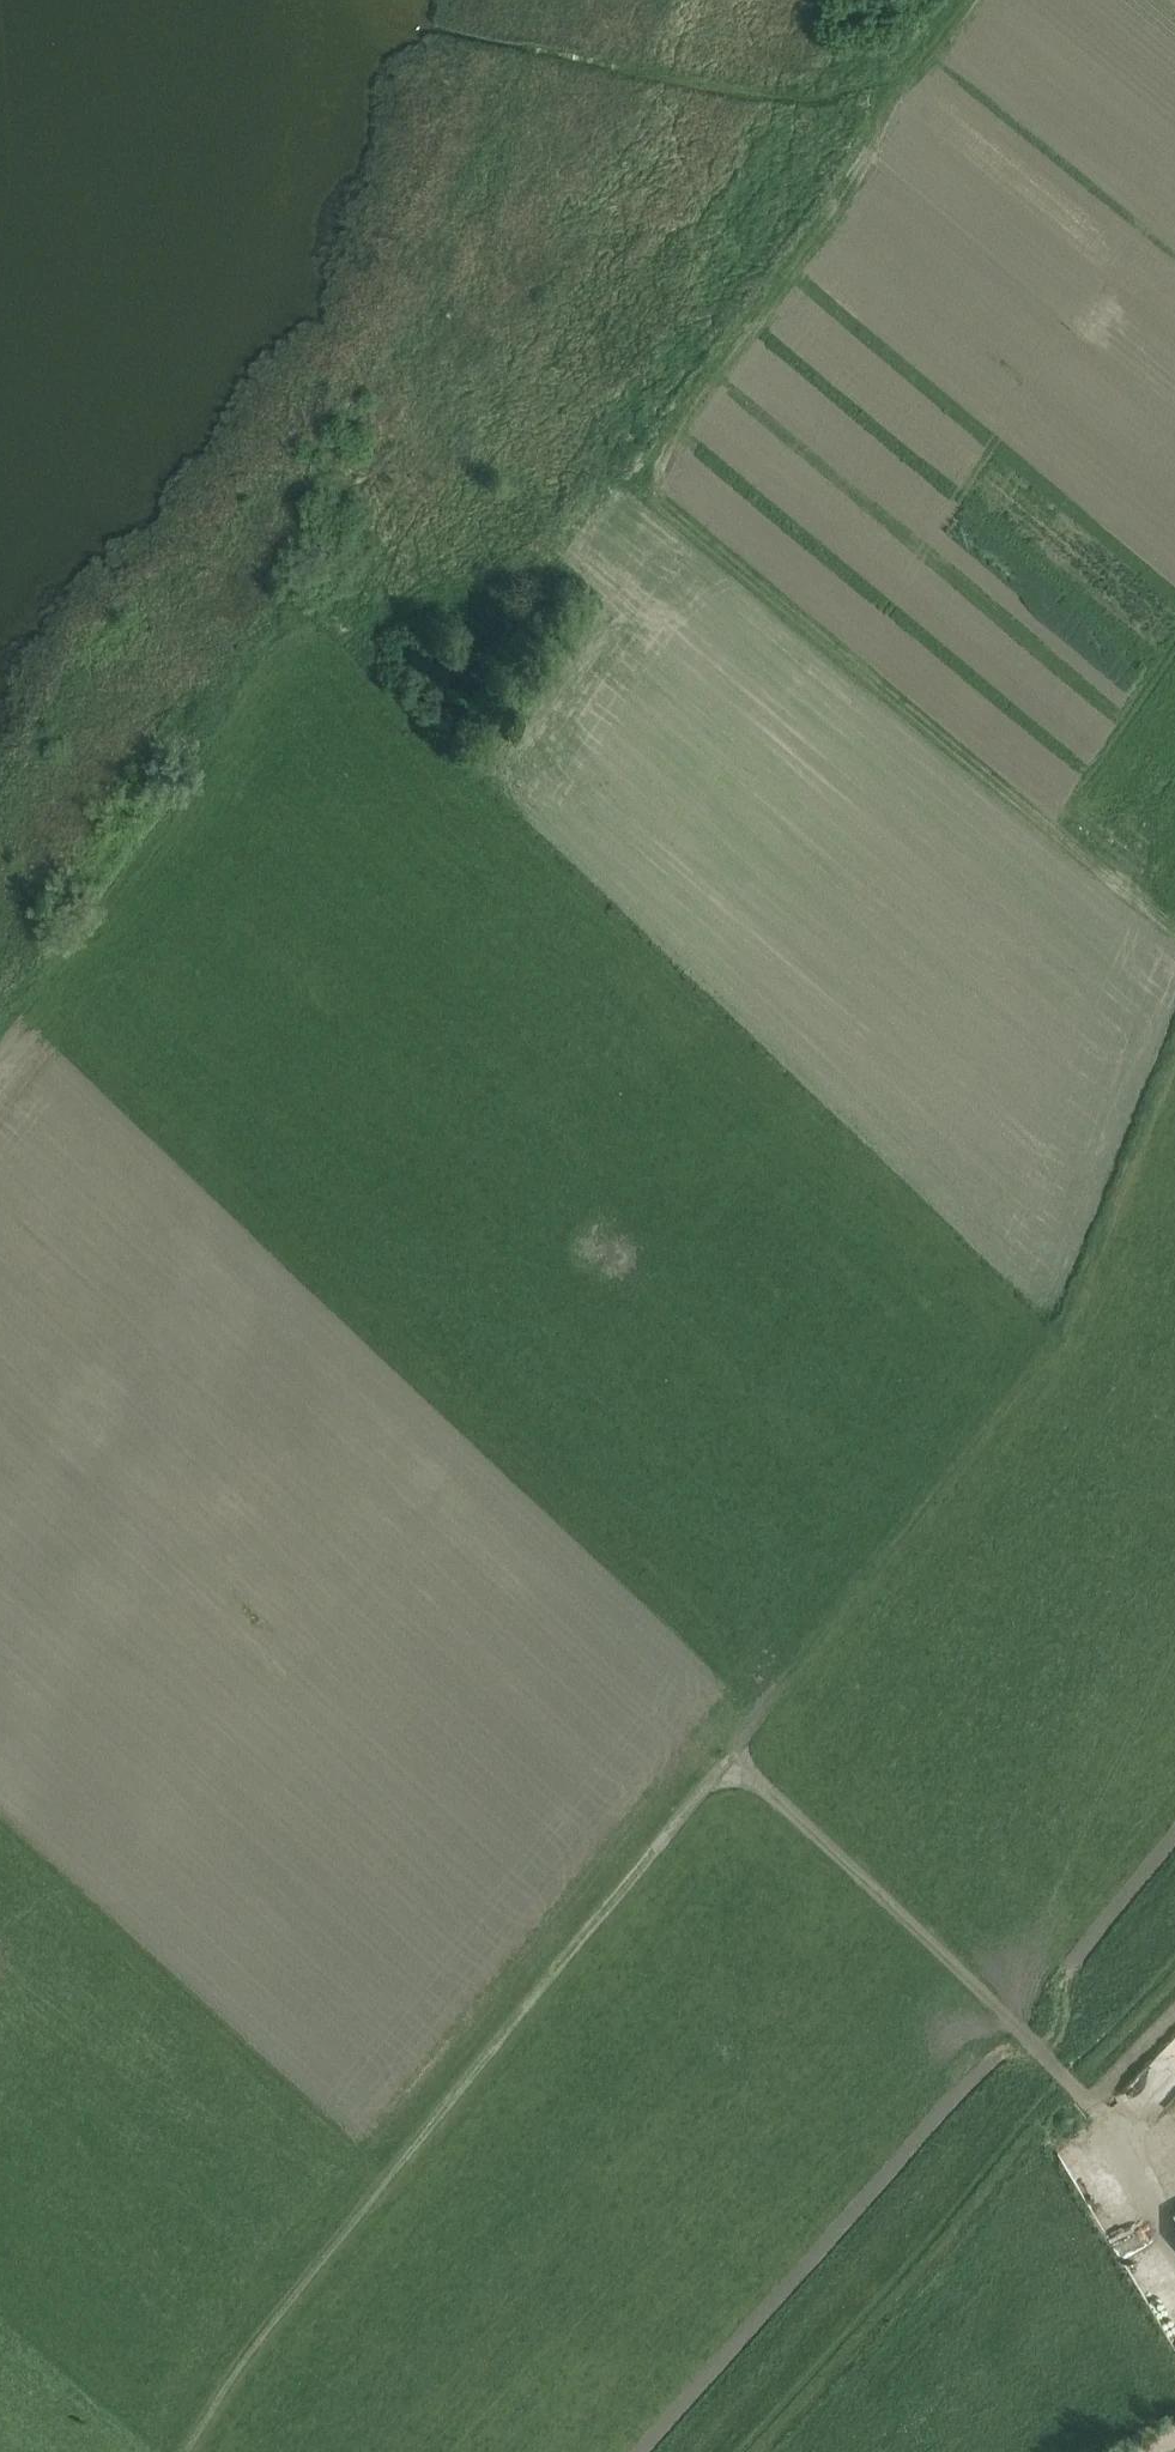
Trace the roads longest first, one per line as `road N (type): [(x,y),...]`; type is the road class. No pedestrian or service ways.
road 1 (track): [(729,1752),(173,2451)]
road 2 (track): [(1174,1038),(1059,1317),(729,1752)]
road 3 (track): [(1066,2080),(729,1752)]

